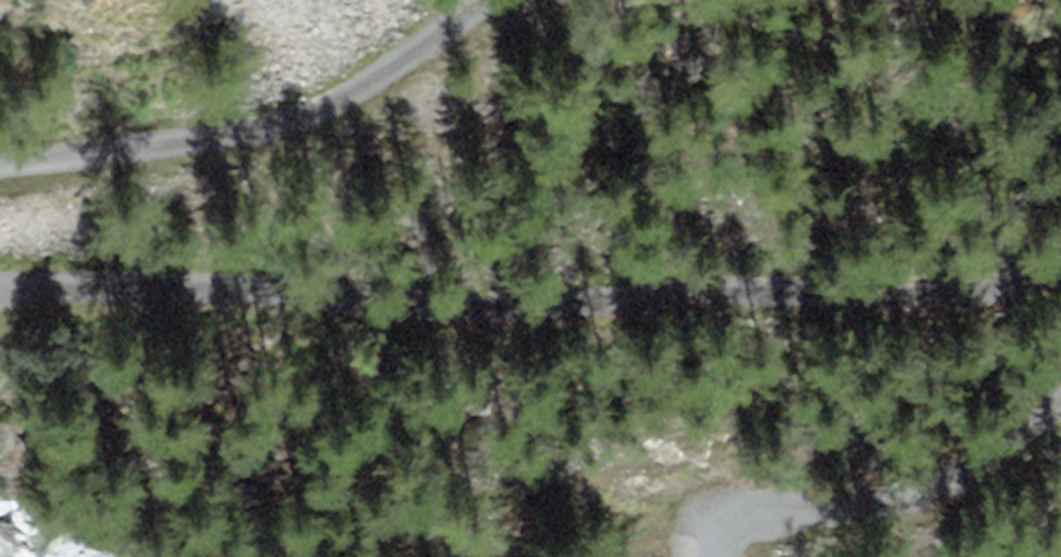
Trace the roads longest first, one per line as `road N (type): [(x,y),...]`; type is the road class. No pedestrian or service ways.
road 1 (track): [(1060,285),(1044,296),(963,309),(812,317),(684,295),(460,306),(0,295)]
road 2 (track): [(0,170),(148,154),(300,122),(486,0)]
road 3 (track): [(724,556),(755,529),(920,512),(1060,433)]

